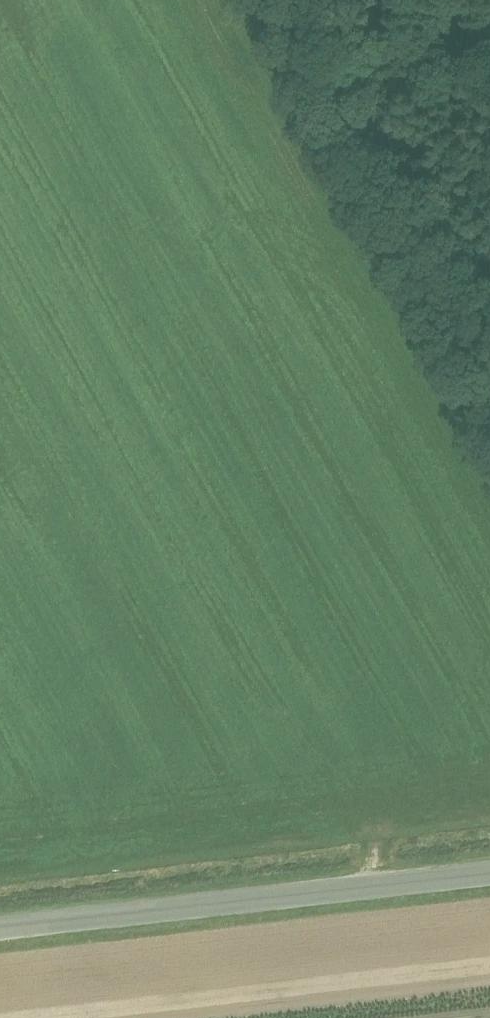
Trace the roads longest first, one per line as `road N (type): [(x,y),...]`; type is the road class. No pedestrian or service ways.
road 1 (unclassified): [(0,932),(489,876)]

